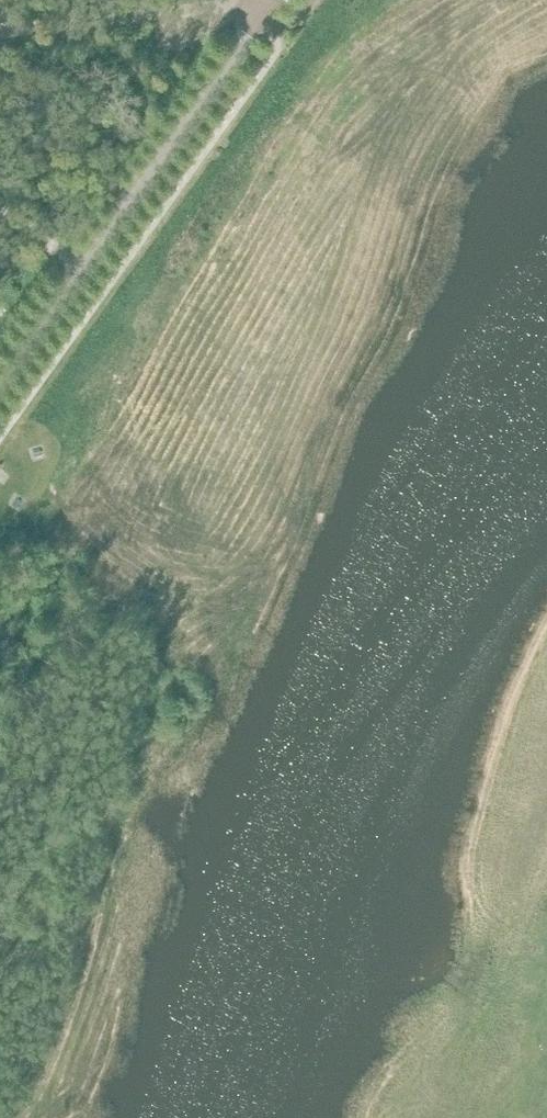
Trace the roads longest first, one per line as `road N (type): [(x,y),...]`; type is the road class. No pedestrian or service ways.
road 1 (tertiary): [(262,14),(0,378)]

